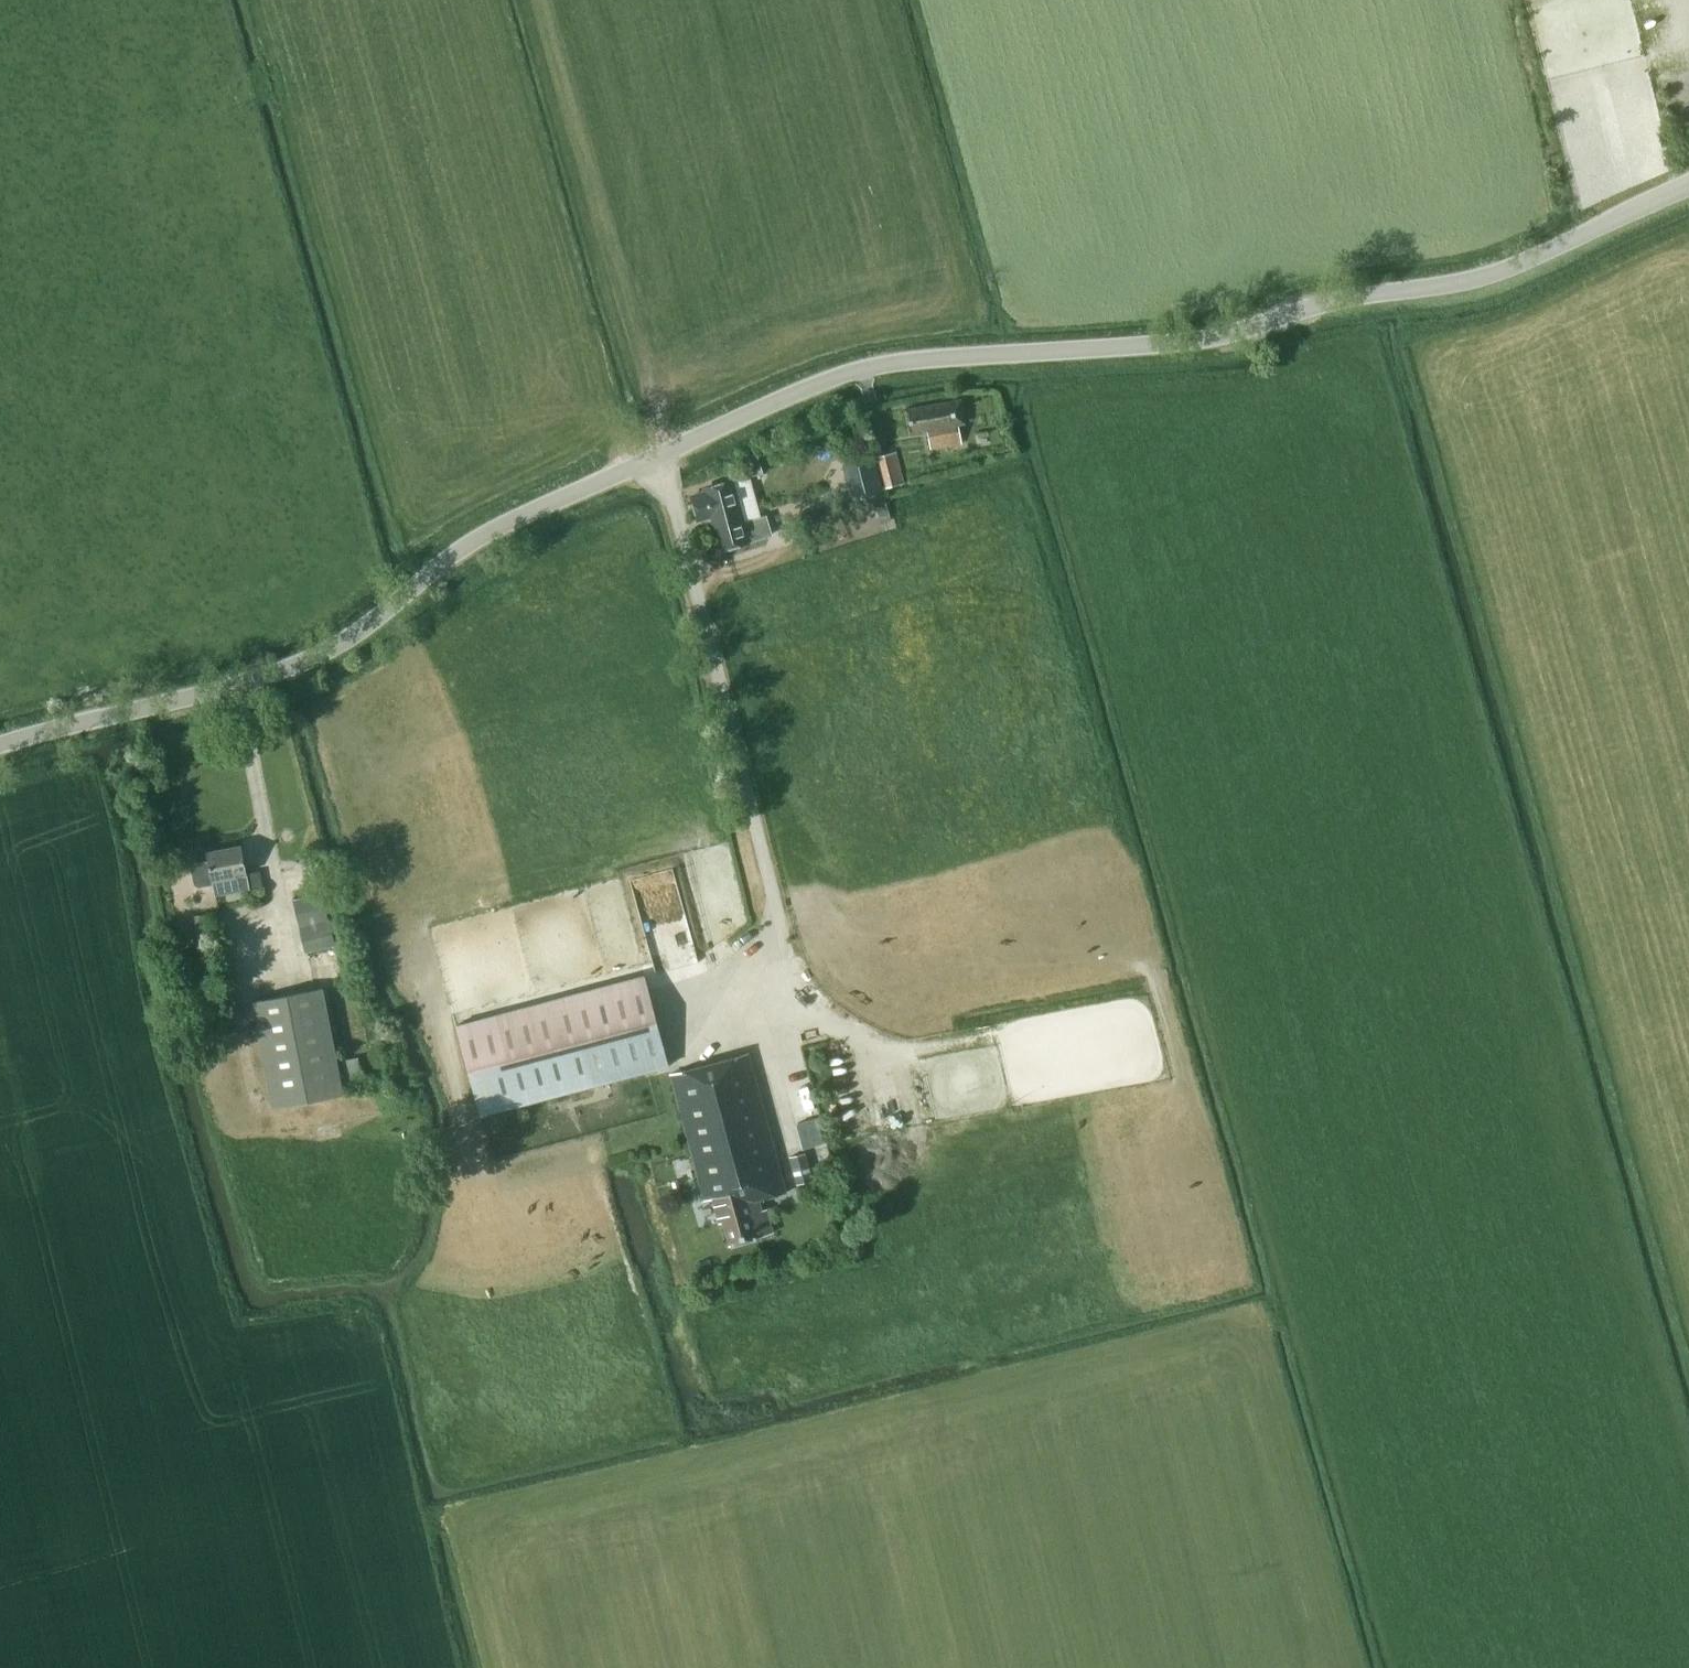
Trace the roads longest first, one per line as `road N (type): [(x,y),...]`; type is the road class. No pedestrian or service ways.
road 1 (unclassified): [(0,742),(244,683),(323,653),(502,524),(827,374),(903,353),(1207,337),(1397,289),(1461,283),(1511,269),(1688,182)]

